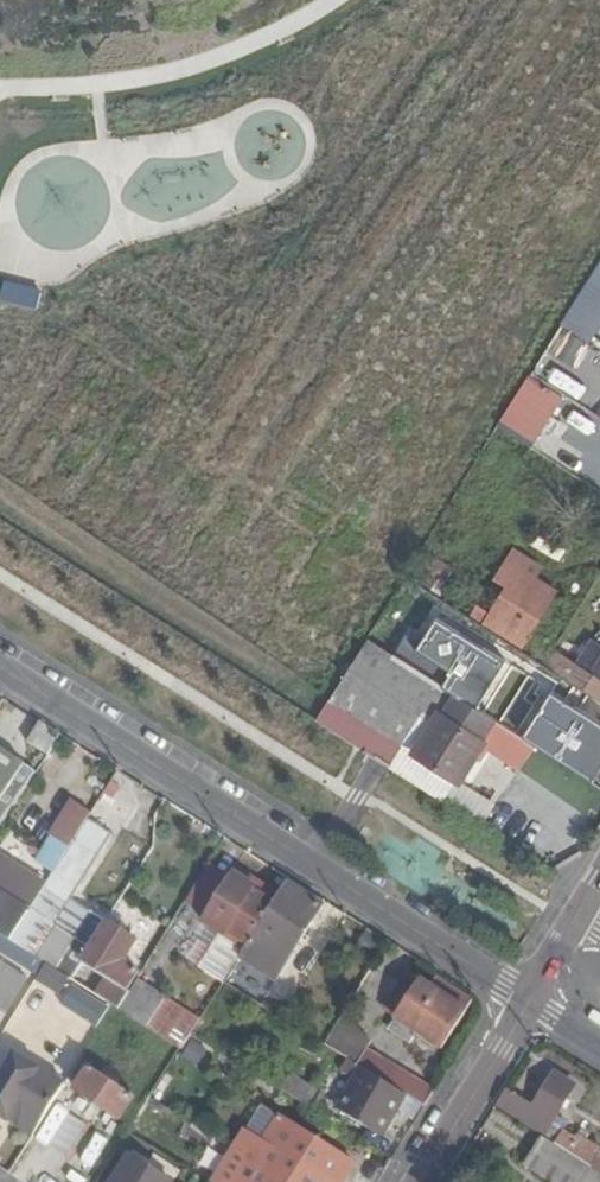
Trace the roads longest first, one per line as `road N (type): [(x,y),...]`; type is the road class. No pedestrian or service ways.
road 1 (residential): [(527,997),(0,669)]
road 2 (residential): [(527,997),(415,1181)]

